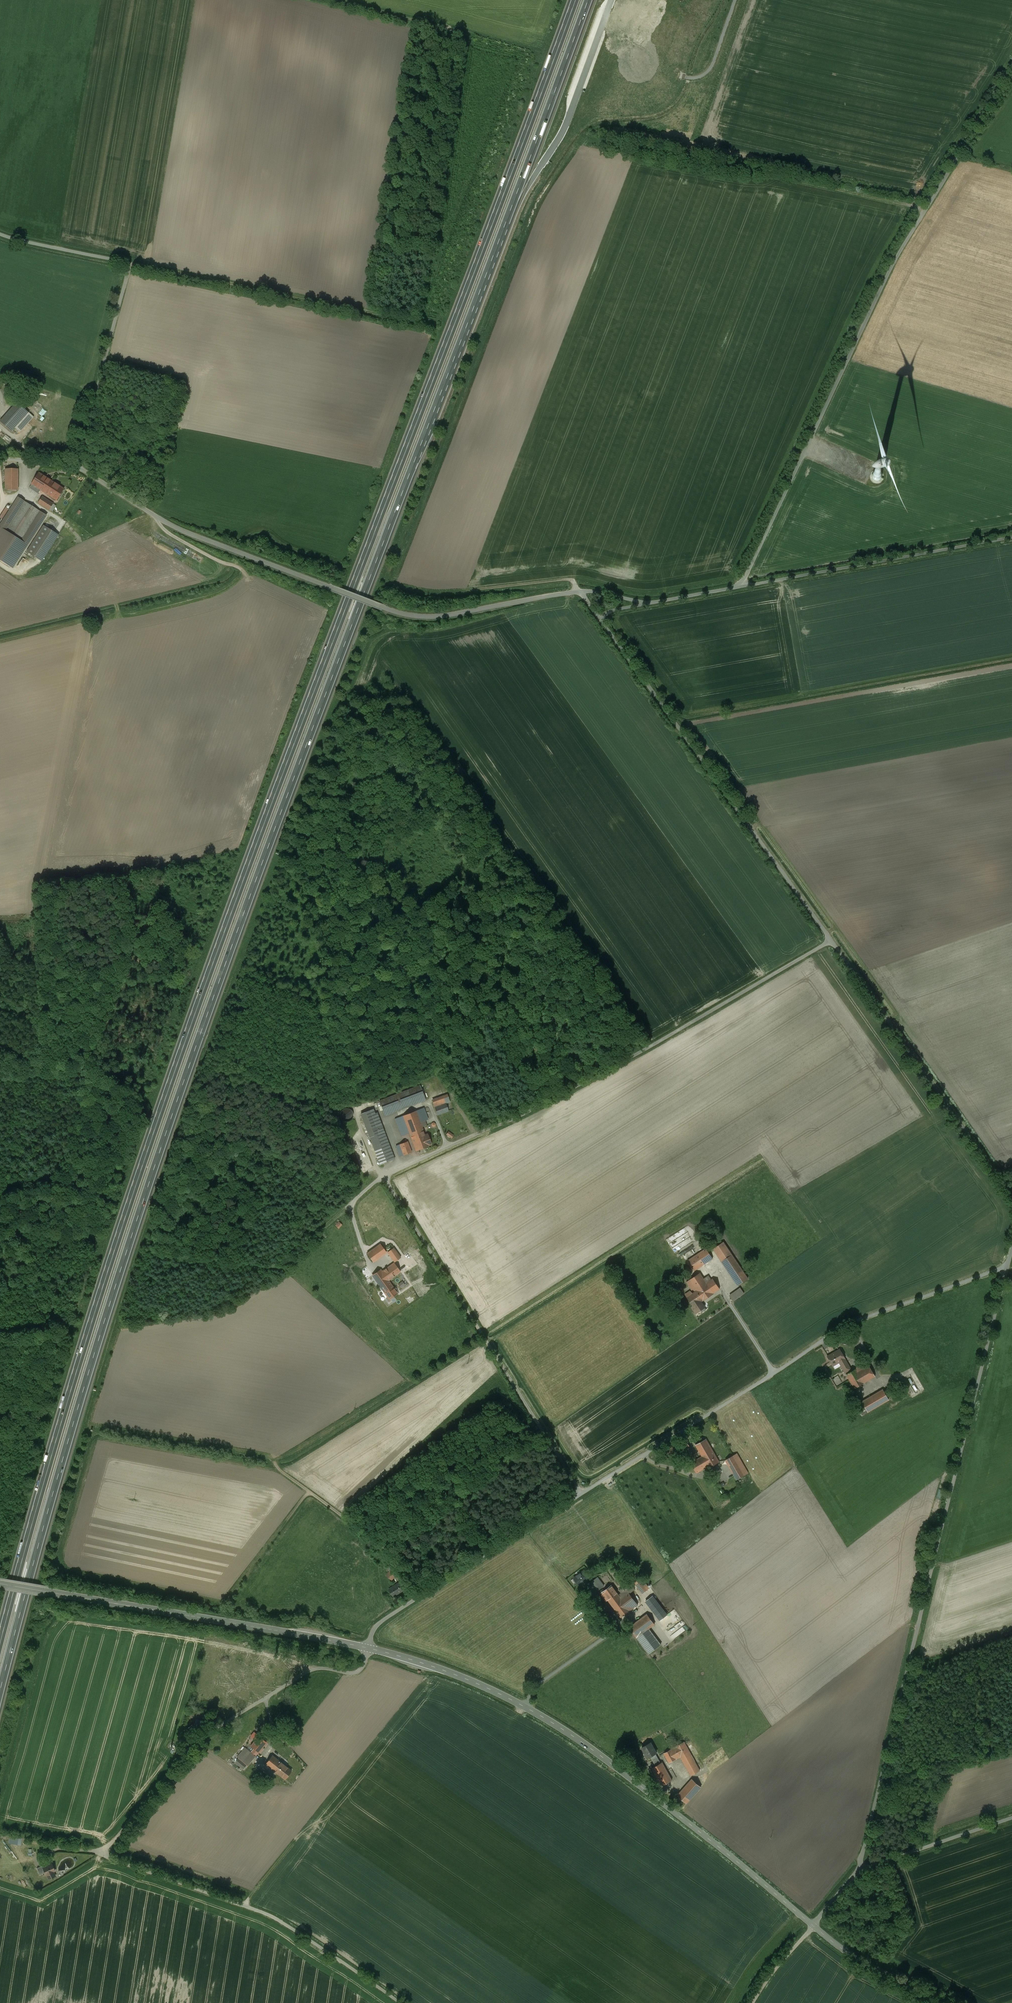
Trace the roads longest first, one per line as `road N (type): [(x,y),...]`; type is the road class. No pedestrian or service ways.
road 1 (motorway): [(576,0),(186,1040),(112,1260),(0,1645)]
road 2 (motorway): [(0,1694),(64,1456),(170,1124),(417,456)]
road 3 (unclassified): [(580,1494),(382,1176),(606,1073),(828,941)]
road 4 (unclassified): [(369,1648),(358,1672),(309,1671),(193,1743),(105,1852),(274,1917),(401,2002)]
road 5 (unclassified): [(860,1870),(1006,1268)]
road 6 (unclassified): [(1011,65),(892,265),(741,587)]
road 7 (unclassified): [(77,468),(183,531),(396,613),(448,616),(578,592)]
road 8 (tertiary): [(369,1648),(472,1681),(564,1730),(813,1926)]
road 9 (motorway): [(417,456),(587,0)]
road 10 (unclassified): [(580,1494),(858,1321),(1006,1268)]
road 11 (unclassified): [(599,617),(828,941)]
road 12 (tertiary): [(0,1583),(366,1648)]
road 13 (unclassified): [(0,234),(131,263),(77,468)]
road 14 (motorway): [(417,456),(541,166)]
road 15 (track): [(131,263),(417,322)]
road 16 (unclassified): [(828,941),(996,1176)]
road 17 (unclassified): [(741,587),(1011,538)]
road 18 (unclassified): [(366,1648),(384,1620),(580,1494)]
road 19 (track): [(753,834),(926,802)]
road 20 (unclassified): [(860,1870),(1011,1818)]
road 21 (tertiary): [(813,1926),(939,2002)]
road 22 (track): [(337,0),(458,32)]
road 23 (track): [(924,213),(804,183)]
road 24 (track): [(578,592),(567,579),(466,589)]

